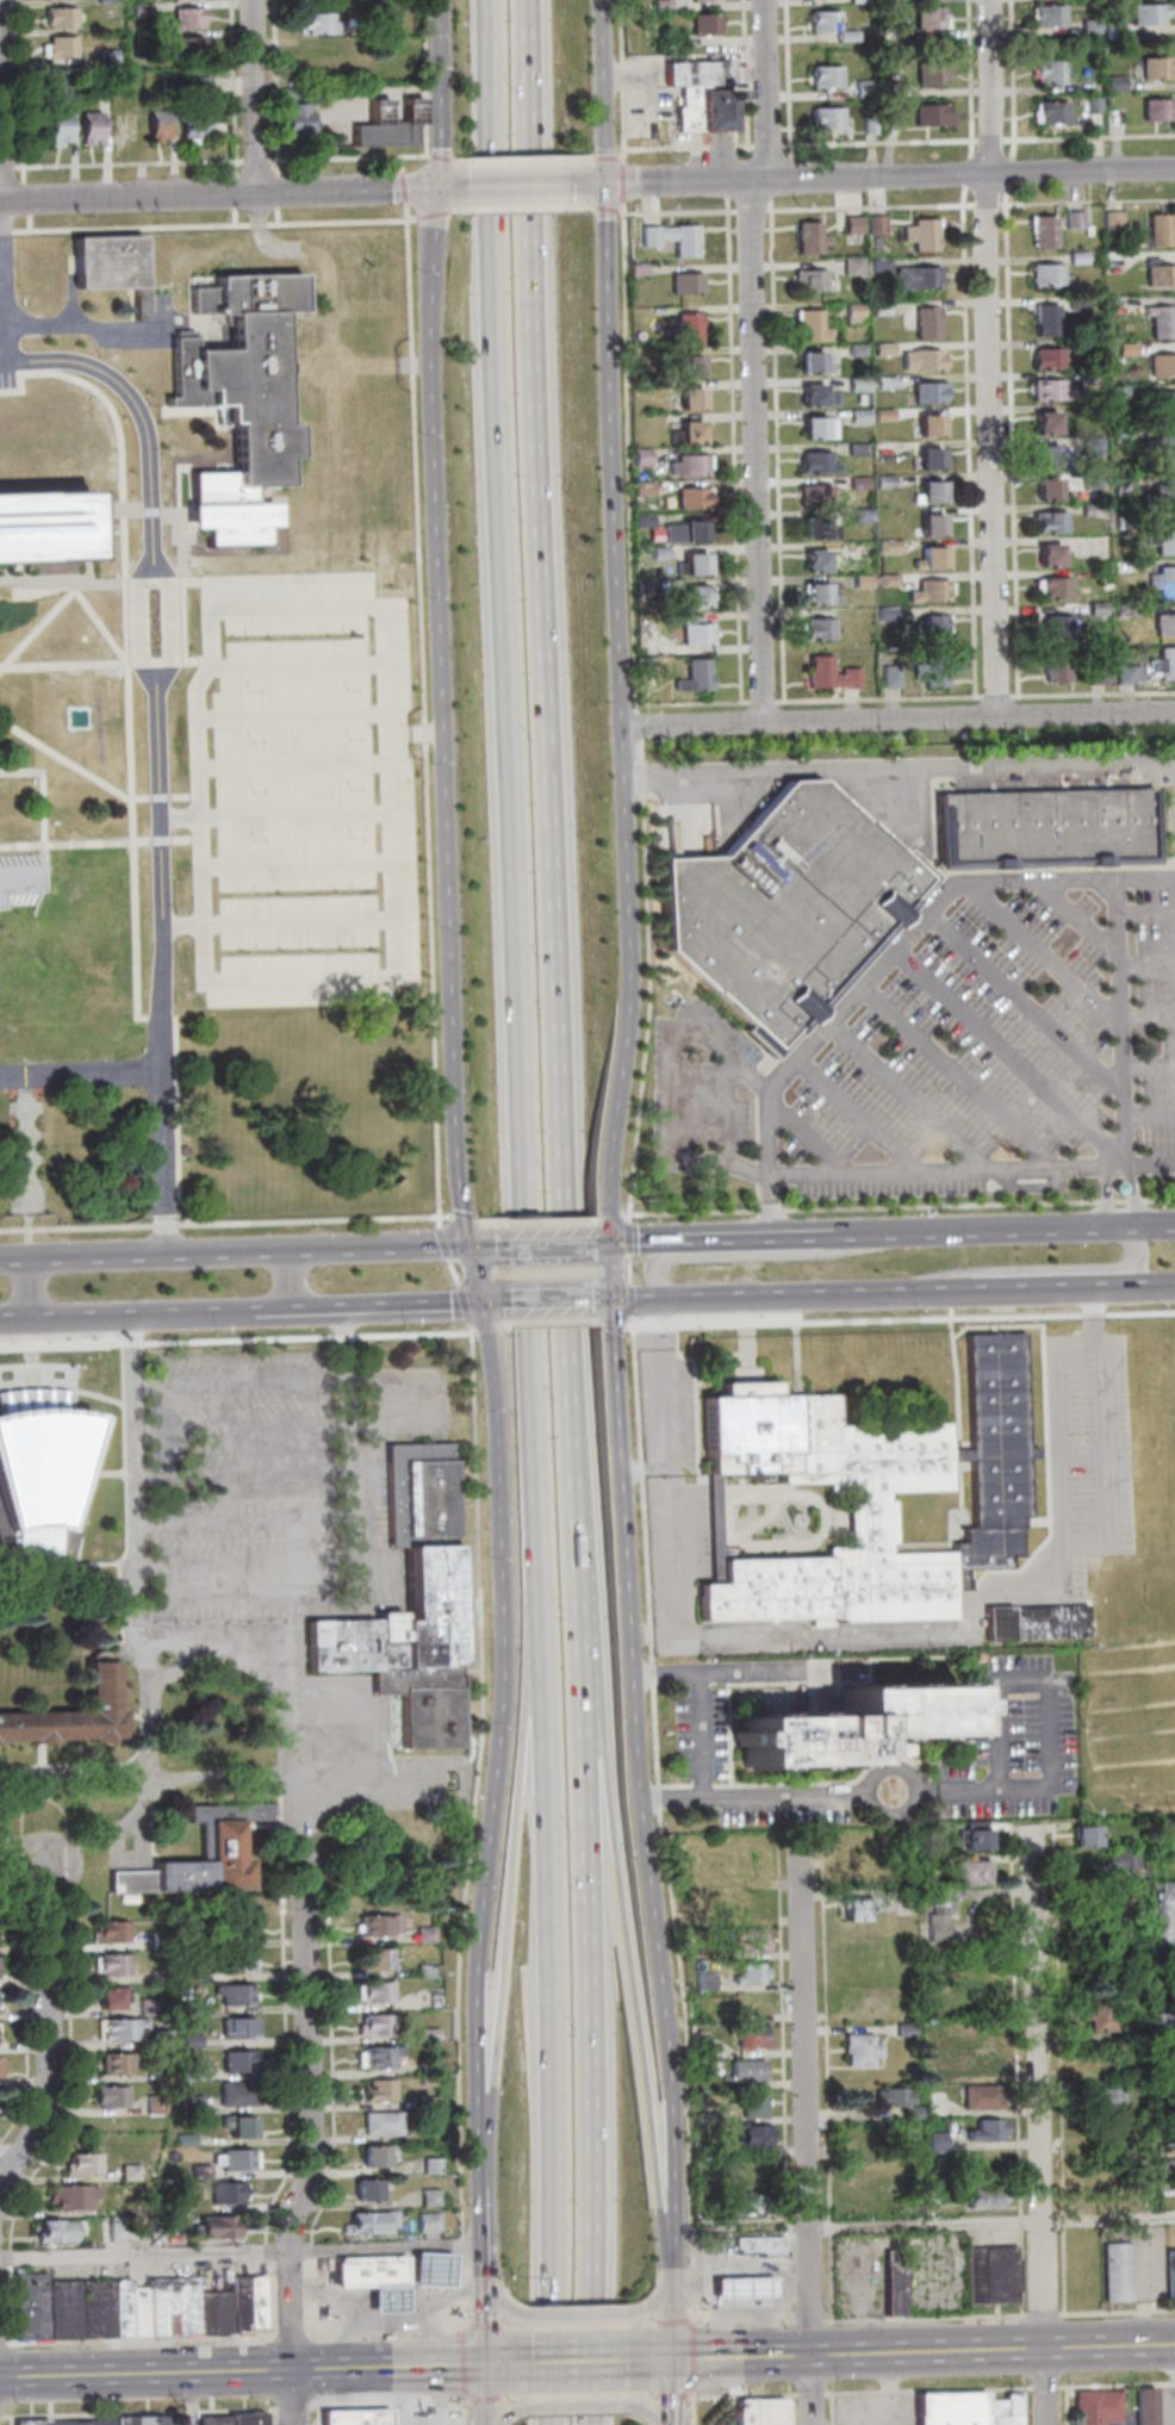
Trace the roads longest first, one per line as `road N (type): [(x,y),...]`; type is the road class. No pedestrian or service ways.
road 1 (motorway): [(587,2424),(580,1714),(533,0)]
road 2 (motorway): [(491,0),(533,1644)]
road 3 (secondary): [(433,0),(439,164),(427,328),(443,1084),(465,1245)]
road 4 (secondary): [(601,1244),(621,981),(597,0)]
road 5 (secondary): [(665,2289),(652,2007),(623,1739),(601,1244)]
road 6 (secondary): [(479,1305),(496,1674),(462,1994),(470,2115)]
road 7 (motorway): [(533,1644),(552,2175),(548,2424)]
road 8 (residential): [(995,715),(983,260),(988,0)]
road 9 (residential): [(808,2424),(785,1830)]
road 10 (residential): [(294,2424),(288,2238),(306,2154),(292,1839)]
road 11 (motorway): [(665,2289),(613,1948),(597,1751),(580,1714)]
road 12 (residential): [(1174,712),(614,725)]
road 13 (residential): [(761,721),(748,179)]
road 14 (secondary): [(484,2364),(0,2377)]
road 15 (motorway): [(533,1644),(503,1944),(480,2094),(470,2115)]
road 16 (secondary): [(465,1245),(0,1261)]
road 17 (residential): [(454,188),(0,201)]
road 18 (residential): [(1174,170),(765,179)]
road 19 (residential): [(1038,2220),(1021,1826)]
road 20 (secondary): [(1043,2349),(665,2361)]
road 21 (residential): [(0,2186),(33,2129),(45,2084),(37,1853)]
road 22 (secondary): [(602,1301),(902,1294)]
road 23 (secondary): [(1174,1227),(912,1236)]
road 24 (secondary): [(249,1311),(479,1305)]
road 25 (secondary): [(902,1294),(1119,1288)]
road 26 (residential): [(256,194),(250,0)]
road 27 (secondary): [(841,1238),(659,1243)]
road 28 (secondary): [(475,2185),(484,2364)]
road 29 (residential): [(765,179),(761,0)]
road 30 (secondary): [(0,1321),(170,1314)]
road 31 (residential): [(748,179),(590,185)]
road 32 (residential): [(590,185),(454,188)]
road 33 (secondary): [(1174,2344),(1043,2349)]
road 34 (residential): [(1043,2349),(1038,2220)]

